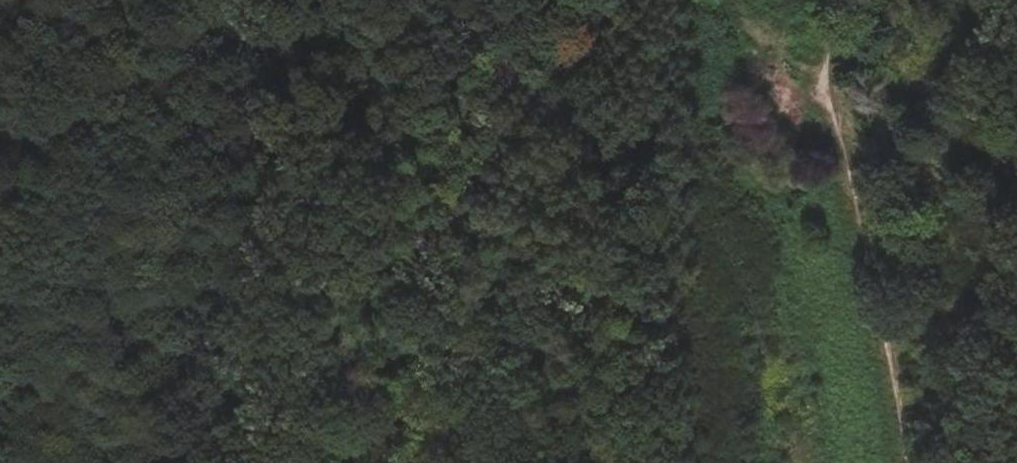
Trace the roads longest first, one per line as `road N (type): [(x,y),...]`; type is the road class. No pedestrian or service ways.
road 1 (track): [(904,462),(830,104),(854,0)]

